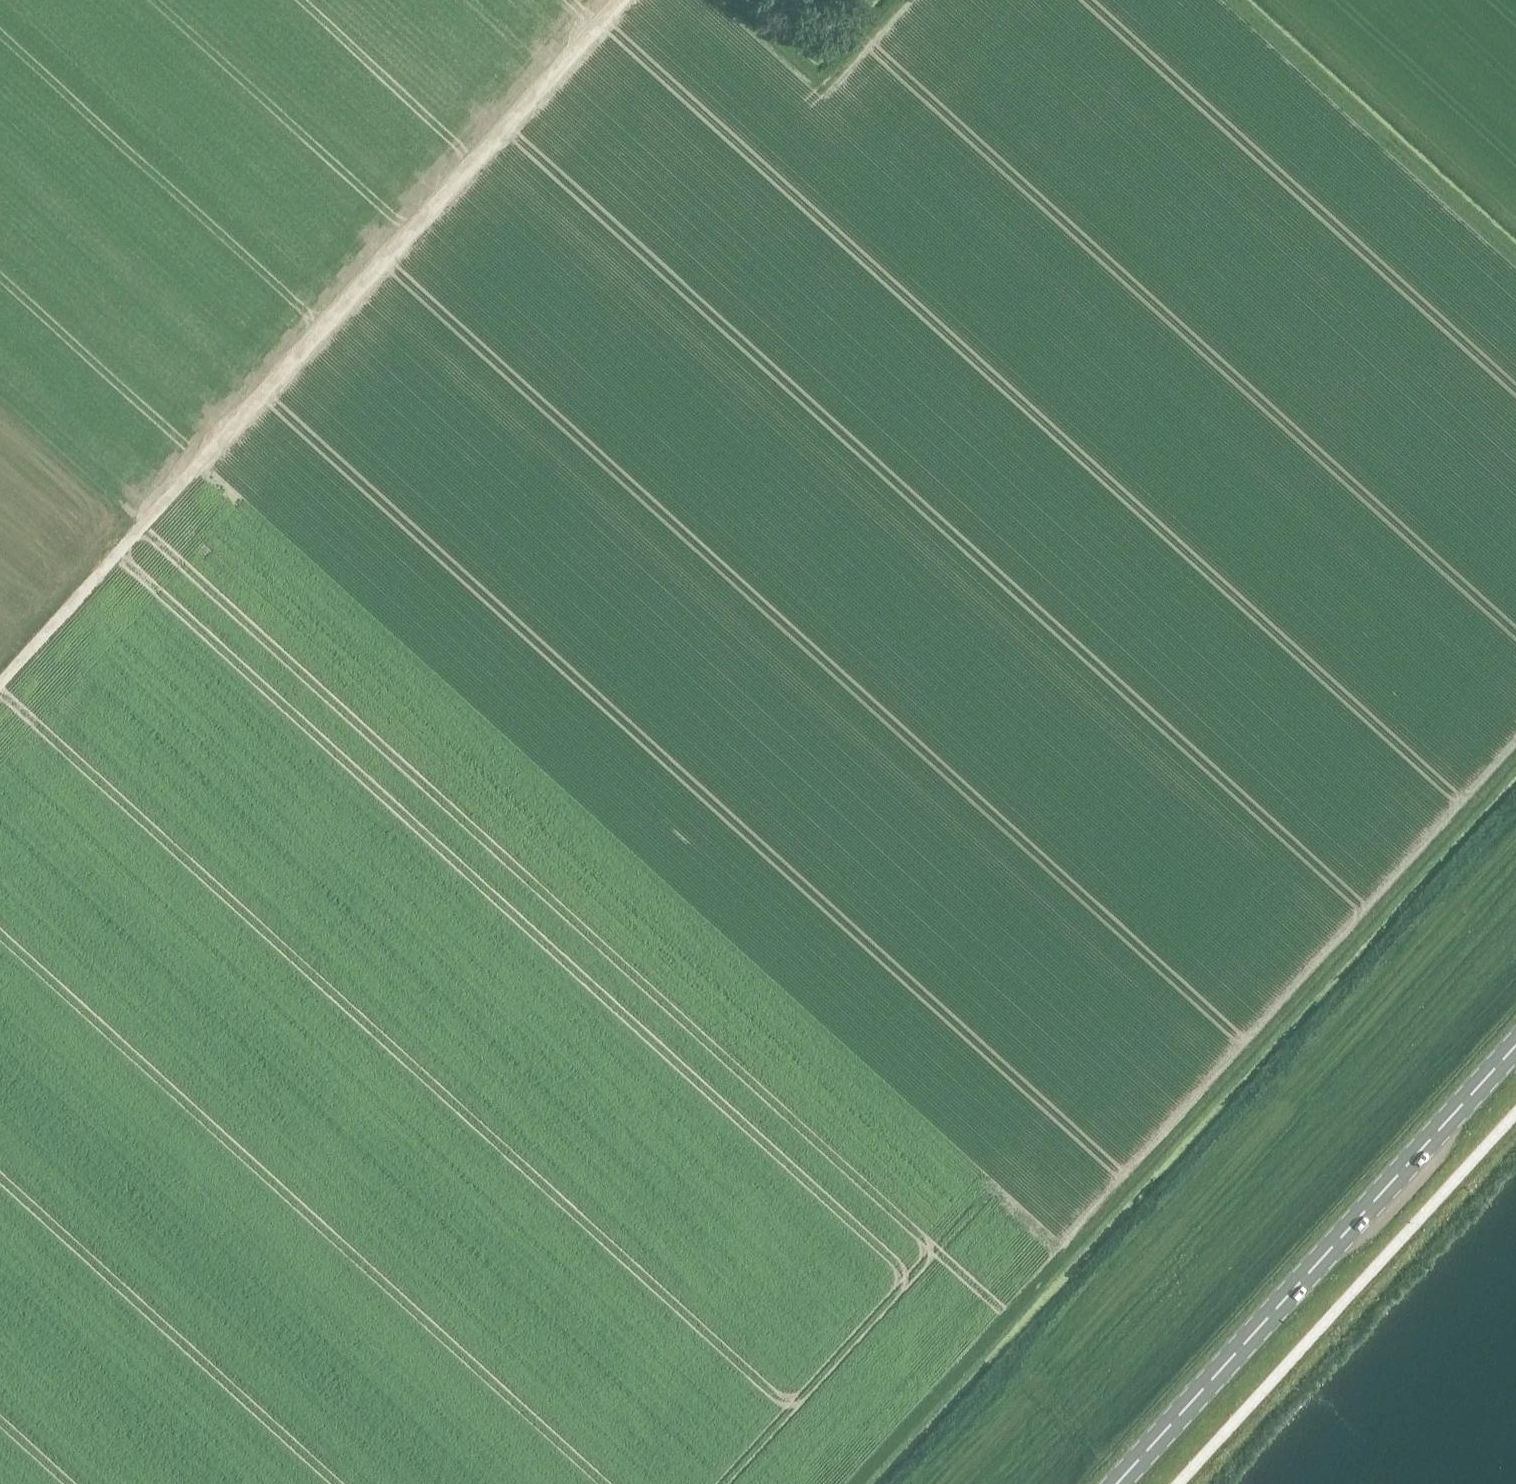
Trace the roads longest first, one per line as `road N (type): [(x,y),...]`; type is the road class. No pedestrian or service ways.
road 1 (track): [(0,689),(627,0)]
road 2 (secondary): [(1116,1483),(1515,1044)]

